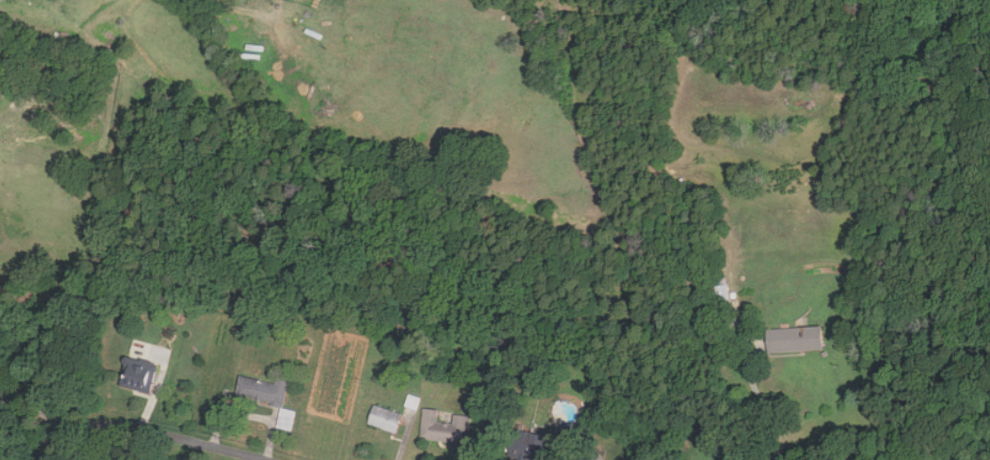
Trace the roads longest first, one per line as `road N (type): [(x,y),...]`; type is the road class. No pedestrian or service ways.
road 1 (residential): [(44,459),(66,433),(95,424),(266,459)]

